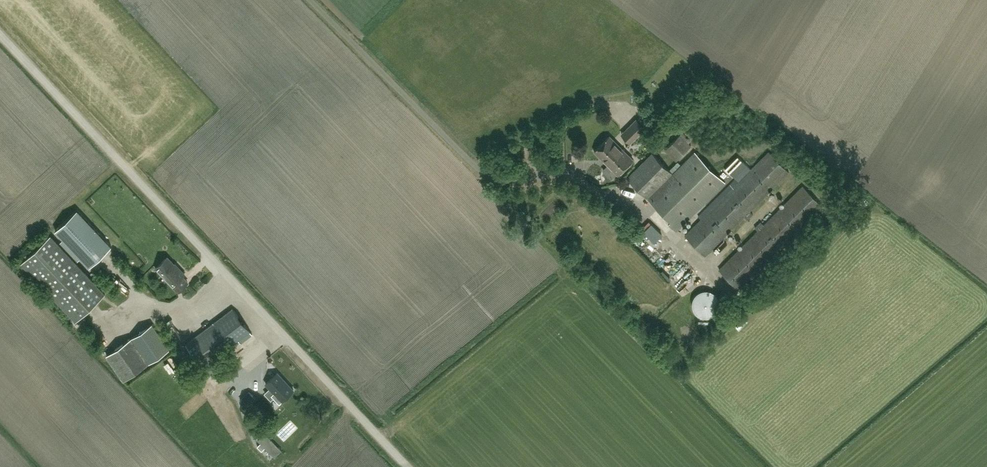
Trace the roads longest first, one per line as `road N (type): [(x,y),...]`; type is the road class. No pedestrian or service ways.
road 1 (unclassified): [(407,466),(0,37)]
road 2 (unclassified): [(454,149),(308,0)]

